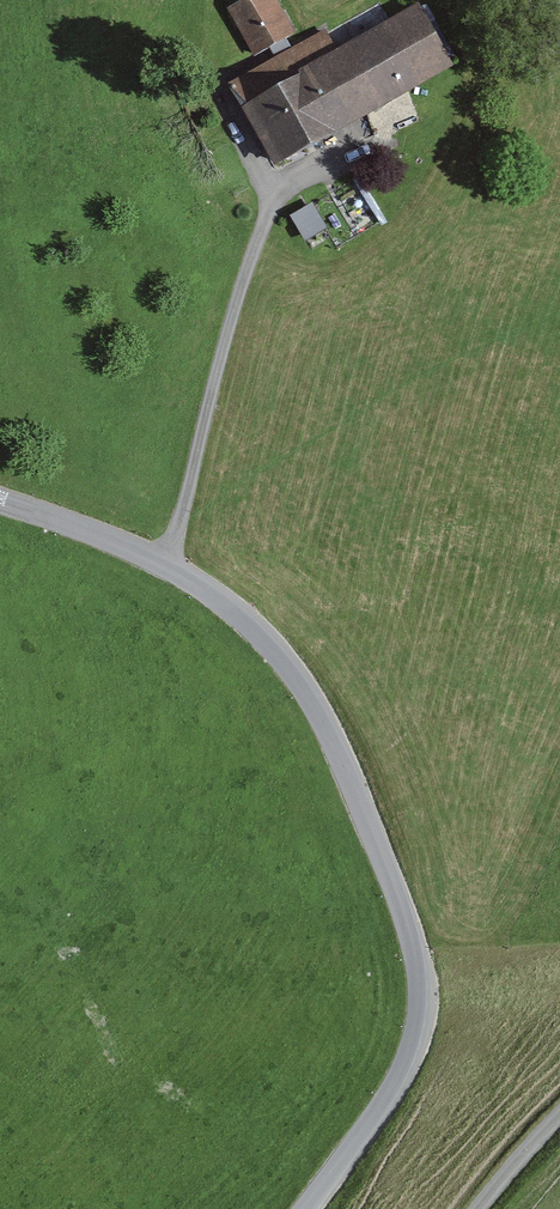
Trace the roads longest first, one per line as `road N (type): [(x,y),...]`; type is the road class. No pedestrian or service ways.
road 1 (tertiary): [(307,1208),(397,1090),(420,1026),(406,912),(292,665),(245,617),(166,561)]
road 2 (unclassified): [(166,561),(258,234),(279,193),(353,146)]
road 3 (tertiary): [(166,561),(0,497)]

